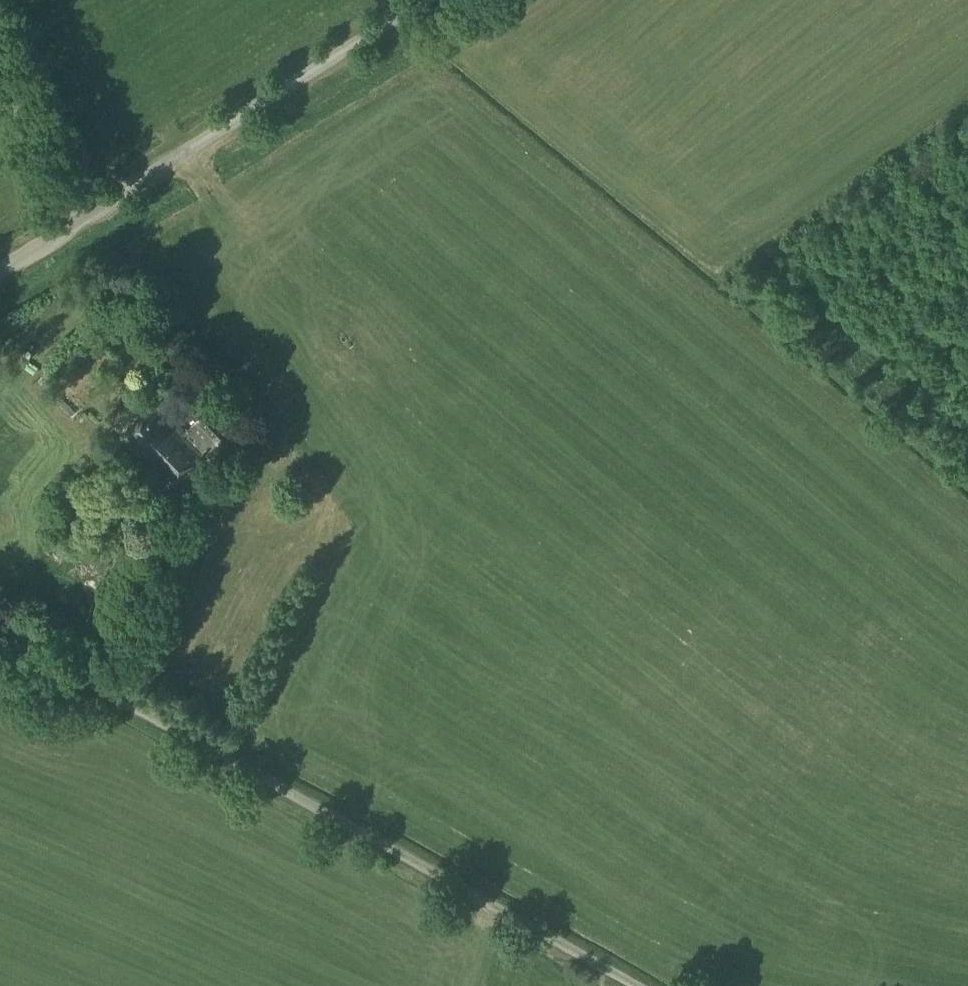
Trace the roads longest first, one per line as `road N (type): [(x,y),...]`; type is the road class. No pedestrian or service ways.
road 1 (unclassified): [(628,985),(0,637)]
road 2 (unclassified): [(0,269),(425,0)]

